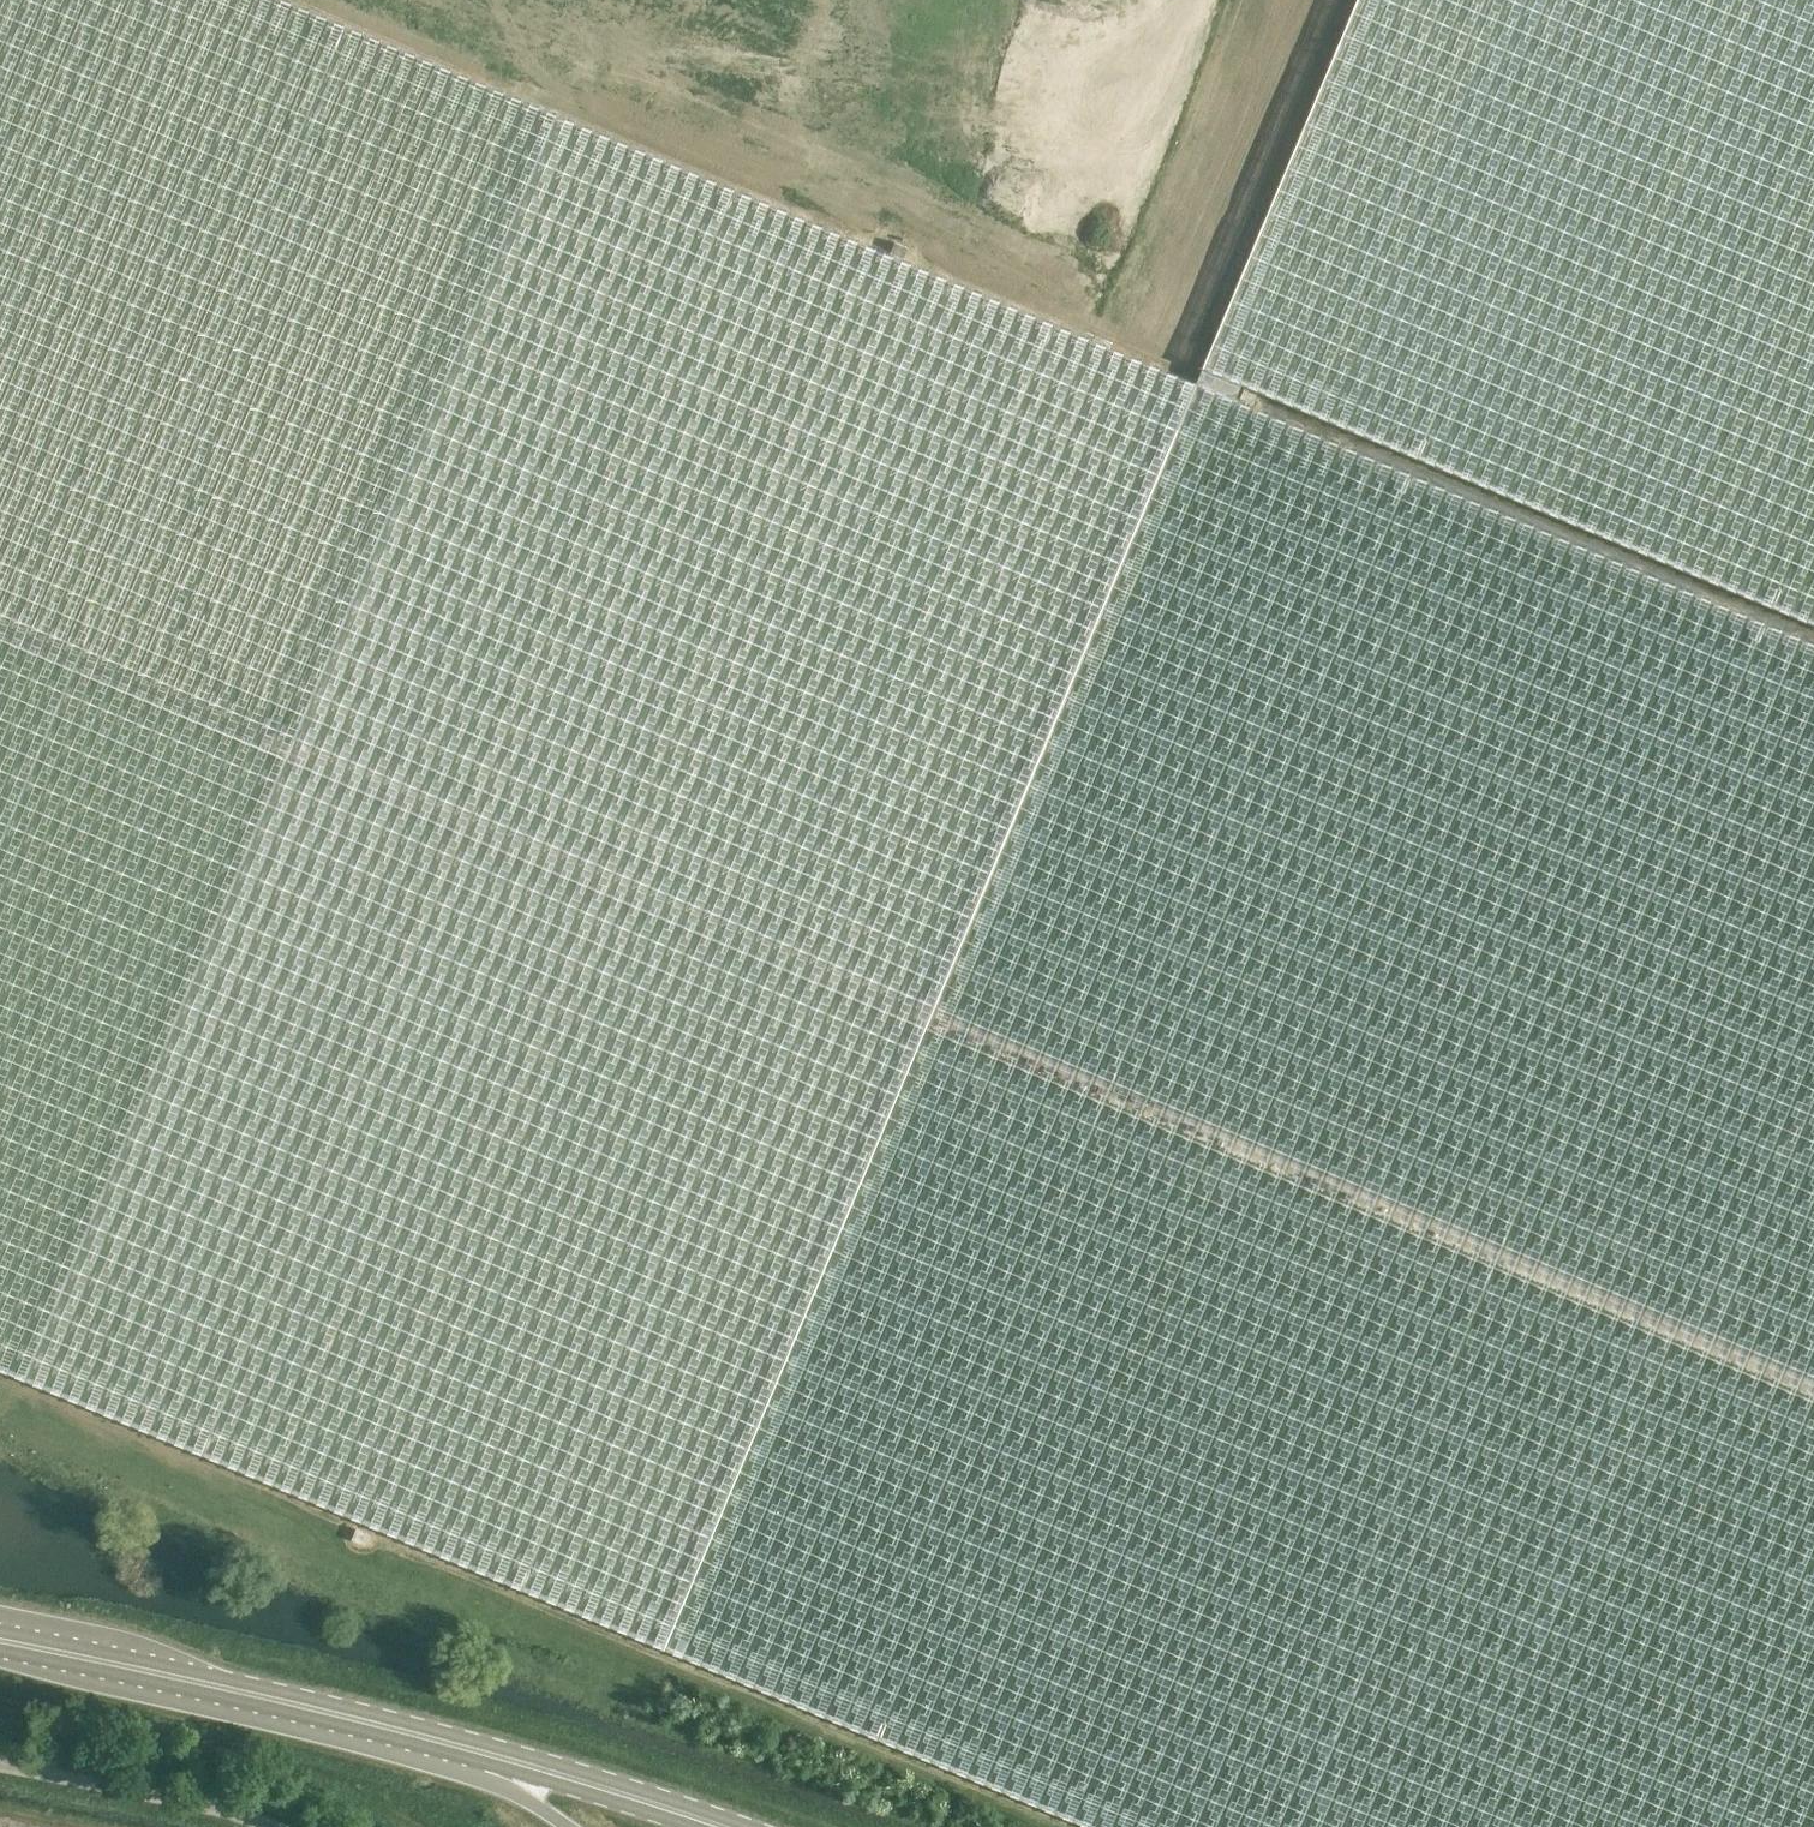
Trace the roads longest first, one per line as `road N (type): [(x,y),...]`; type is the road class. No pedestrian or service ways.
road 1 (primary): [(480,1754),(0,1641)]
road 2 (unclassified): [(262,1826),(0,1773)]
road 3 (primary): [(724,1826),(480,1754)]

